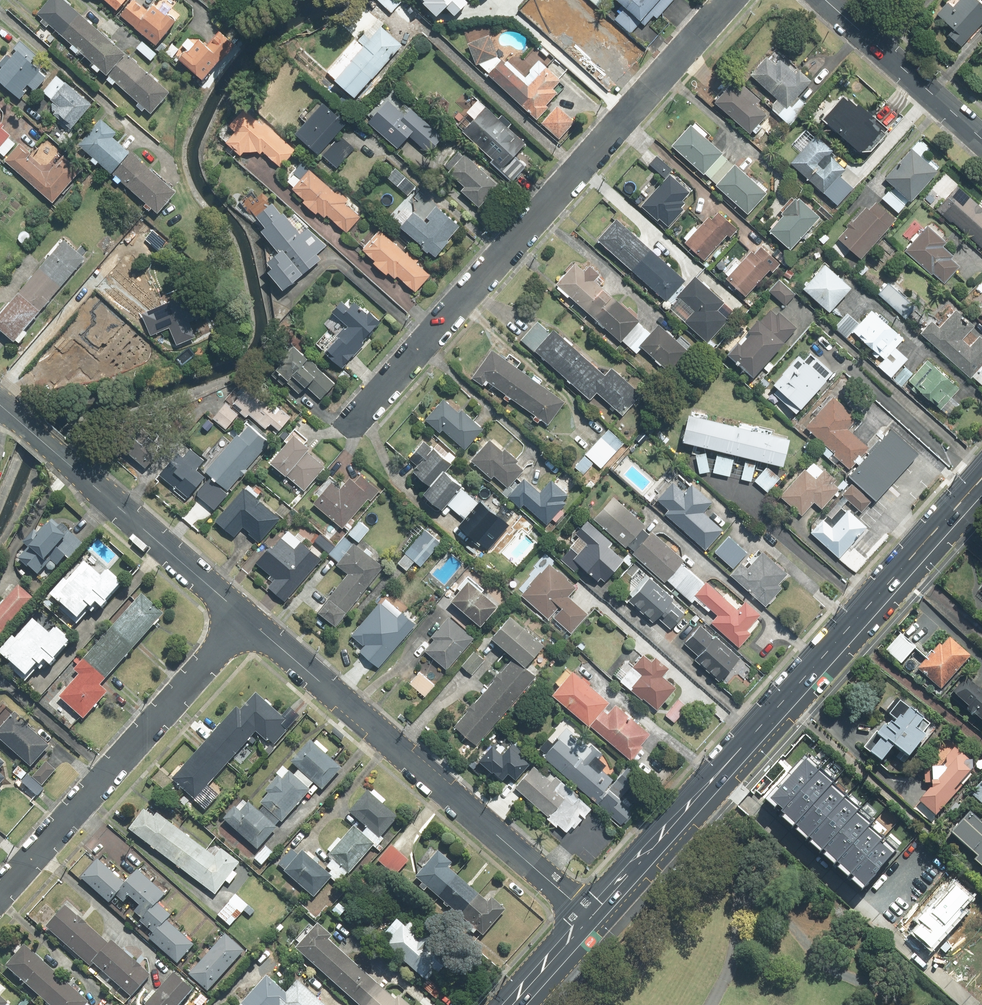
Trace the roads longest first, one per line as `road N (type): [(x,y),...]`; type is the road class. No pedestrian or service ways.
road 1 (residential): [(354,422),(729,0)]
road 2 (residential): [(246,619),(589,914)]
road 3 (secondary): [(718,774),(981,477)]
road 4 (residential): [(0,895),(246,619)]
road 5 (residential): [(718,774),(971,1004)]
road 6 (residential): [(0,404),(246,619)]
road 7 (tertiary): [(828,0),(981,139)]
road 8 (secondary): [(589,914),(718,774)]
road 9 (track): [(753,913),(892,1004)]
road 10 (secondary): [(509,1004),(589,914)]

